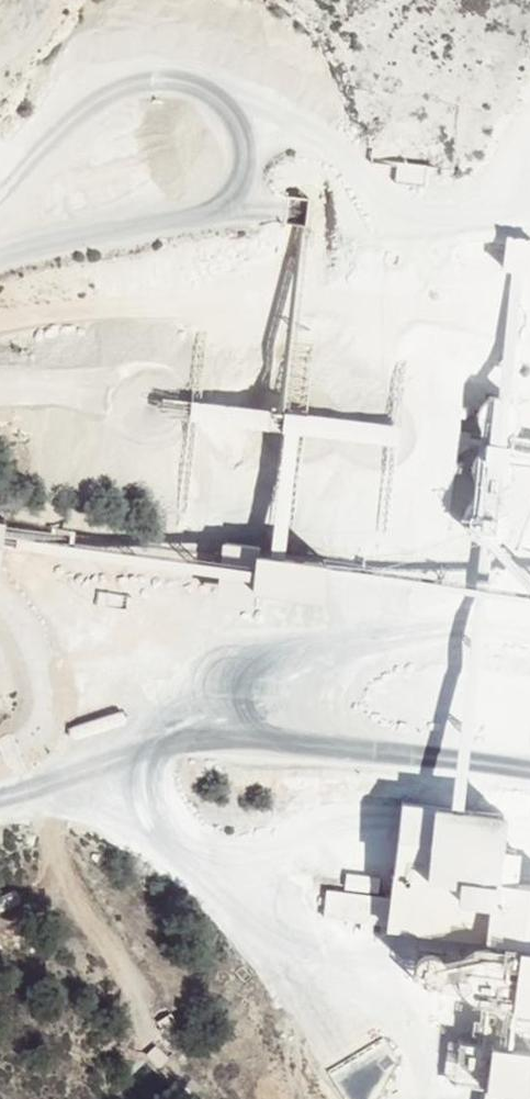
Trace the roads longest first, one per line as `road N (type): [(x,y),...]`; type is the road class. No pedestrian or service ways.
road 1 (track): [(238,138),(274,127),(320,138),(378,195),(415,210),(529,184)]

